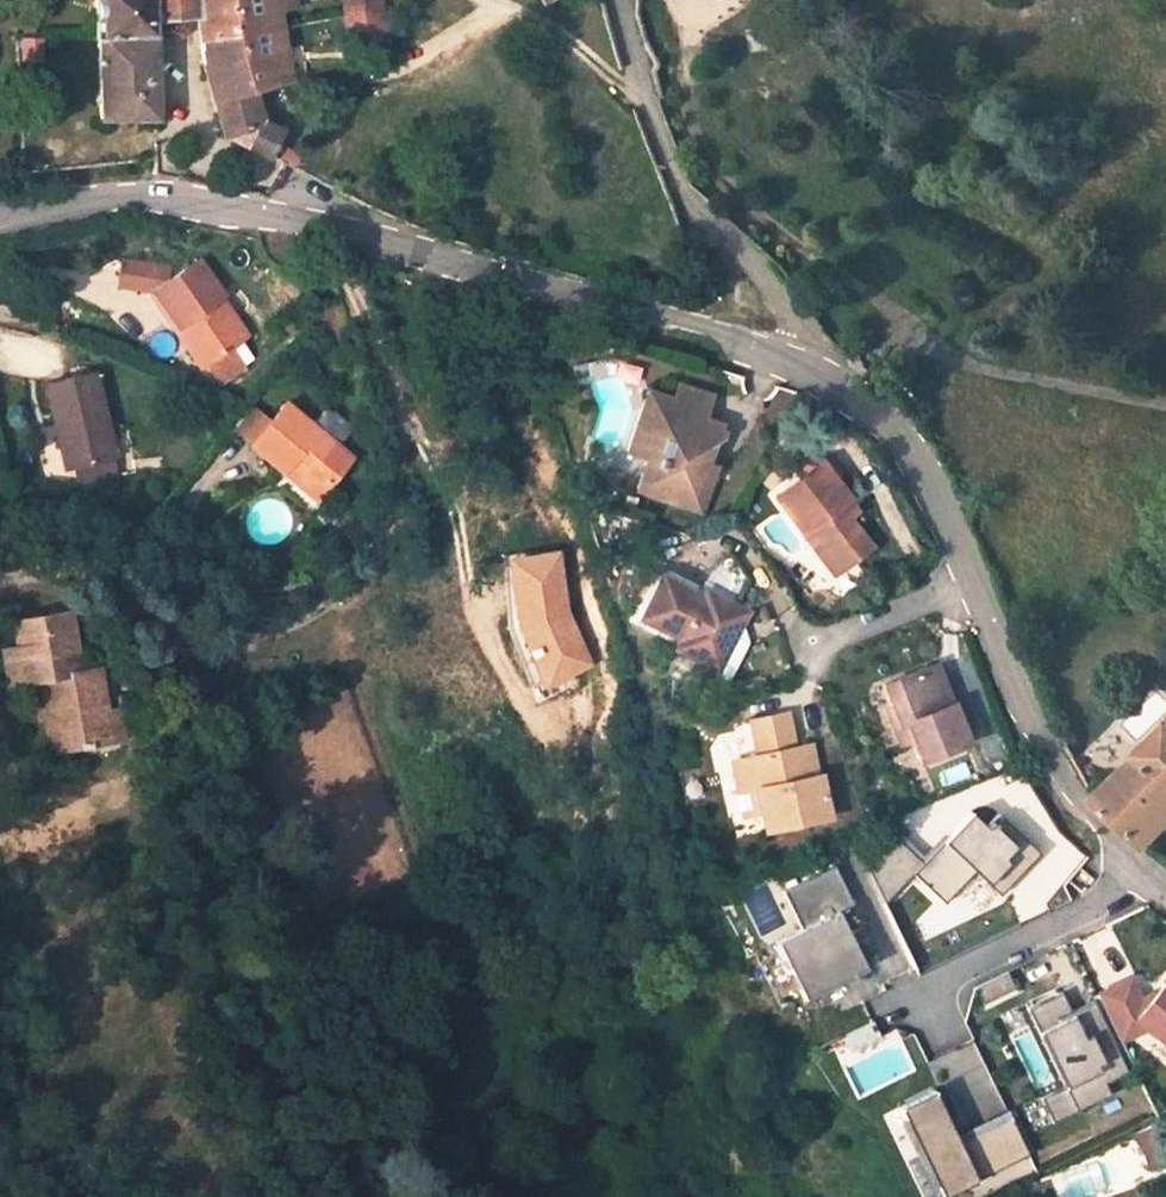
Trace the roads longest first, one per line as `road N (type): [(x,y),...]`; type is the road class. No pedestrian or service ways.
road 1 (unclassified): [(0,220),(90,196),(183,196),(805,359)]
road 2 (track): [(0,509),(66,508),(134,525),(213,579),(281,589),(338,570),(383,527),(402,478),(401,408),(328,228)]
road 3 (unclassified): [(805,359),(846,378),(892,422),(938,493),(1035,733),(1076,799),(1165,886)]
road 4 (track): [(383,527),(367,574),(271,635),(212,641),(163,628),(98,573),(38,565),(0,574)]
road 5 (residential): [(616,0),(647,110),(687,201),(775,283),(805,359)]
road 6 (track): [(0,744),(50,777),(110,778)]

